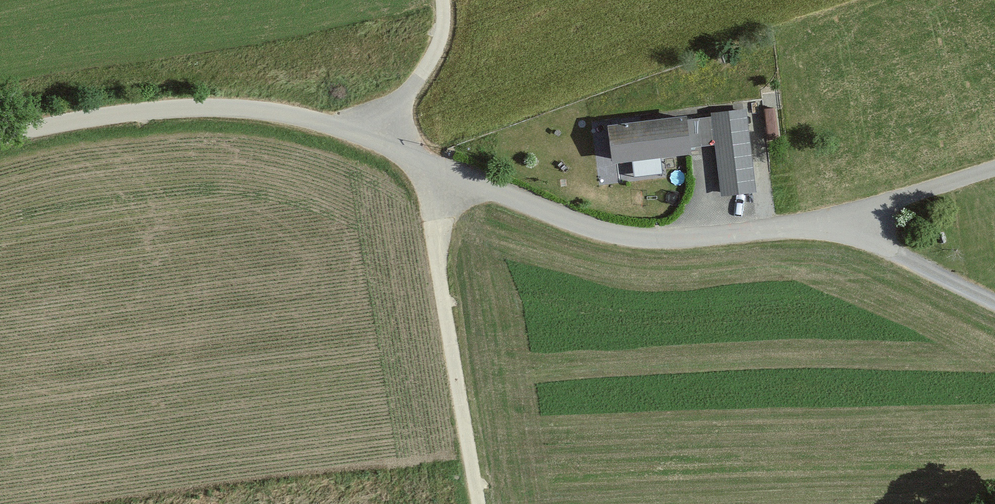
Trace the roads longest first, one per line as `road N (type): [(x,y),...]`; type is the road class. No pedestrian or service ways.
road 1 (unclassified): [(854,217),(705,238),(619,237),(334,125),(252,109),(150,108),(0,135)]
road 2 (track): [(446,172),(436,256),(480,503)]
road 3 (track): [(994,304),(870,243),(854,217),(994,168)]
road 4 (track): [(378,143),(434,55),(443,0)]

